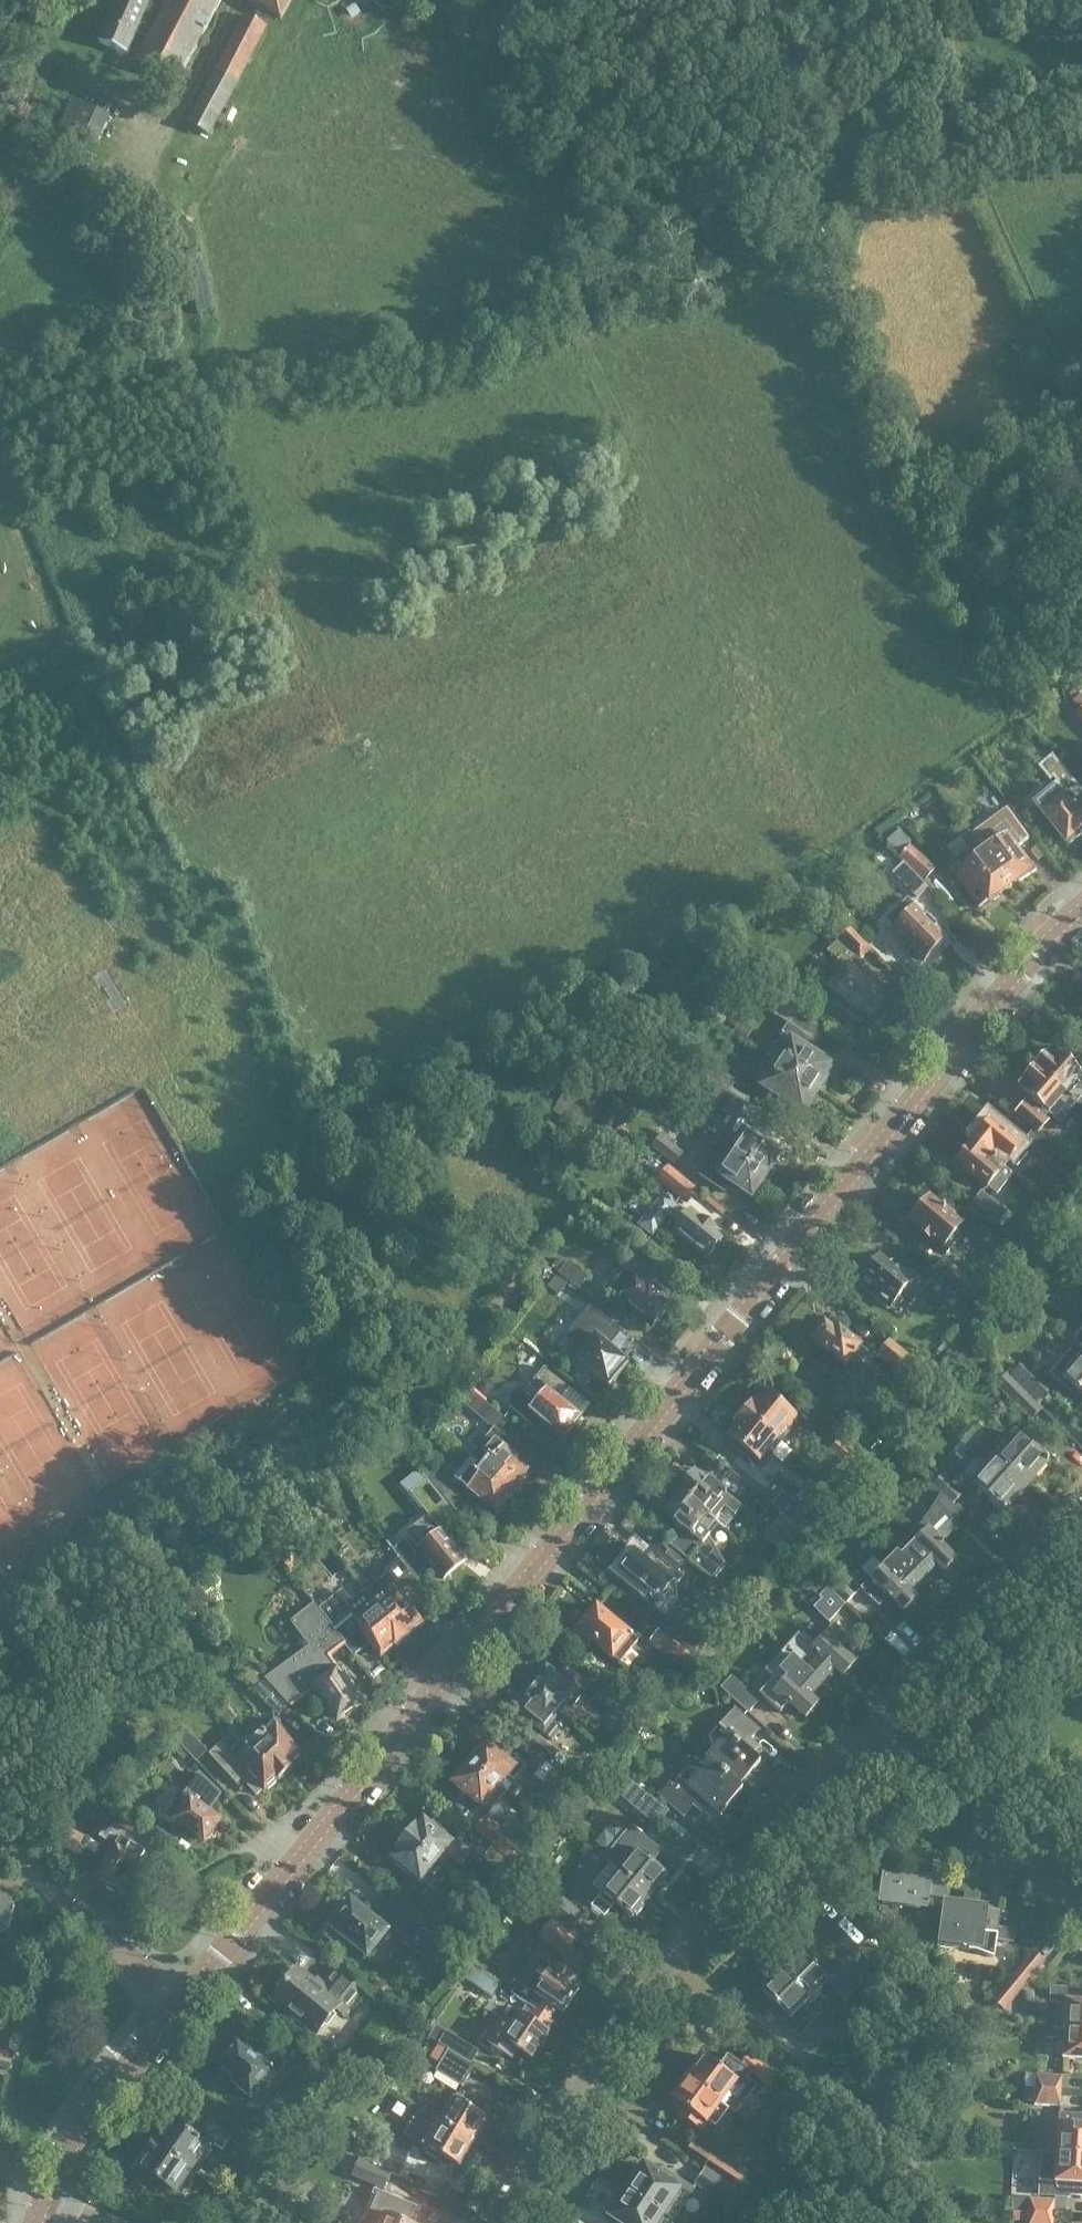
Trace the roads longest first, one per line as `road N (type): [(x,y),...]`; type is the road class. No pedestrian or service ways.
road 1 (tertiary): [(188,1990),(971,1025),(1081,908)]
road 2 (residential): [(493,2222),(531,2142),(680,1948),(877,1725)]
road 3 (residential): [(877,1725),(1081,1501)]
road 4 (residential): [(1081,1917),(877,1725)]
road 5 (tertiary): [(45,2201),(112,2087),(188,1990)]
road 6 (track): [(884,176),(845,0)]
road 7 (unclassified): [(188,1990),(60,1882)]

